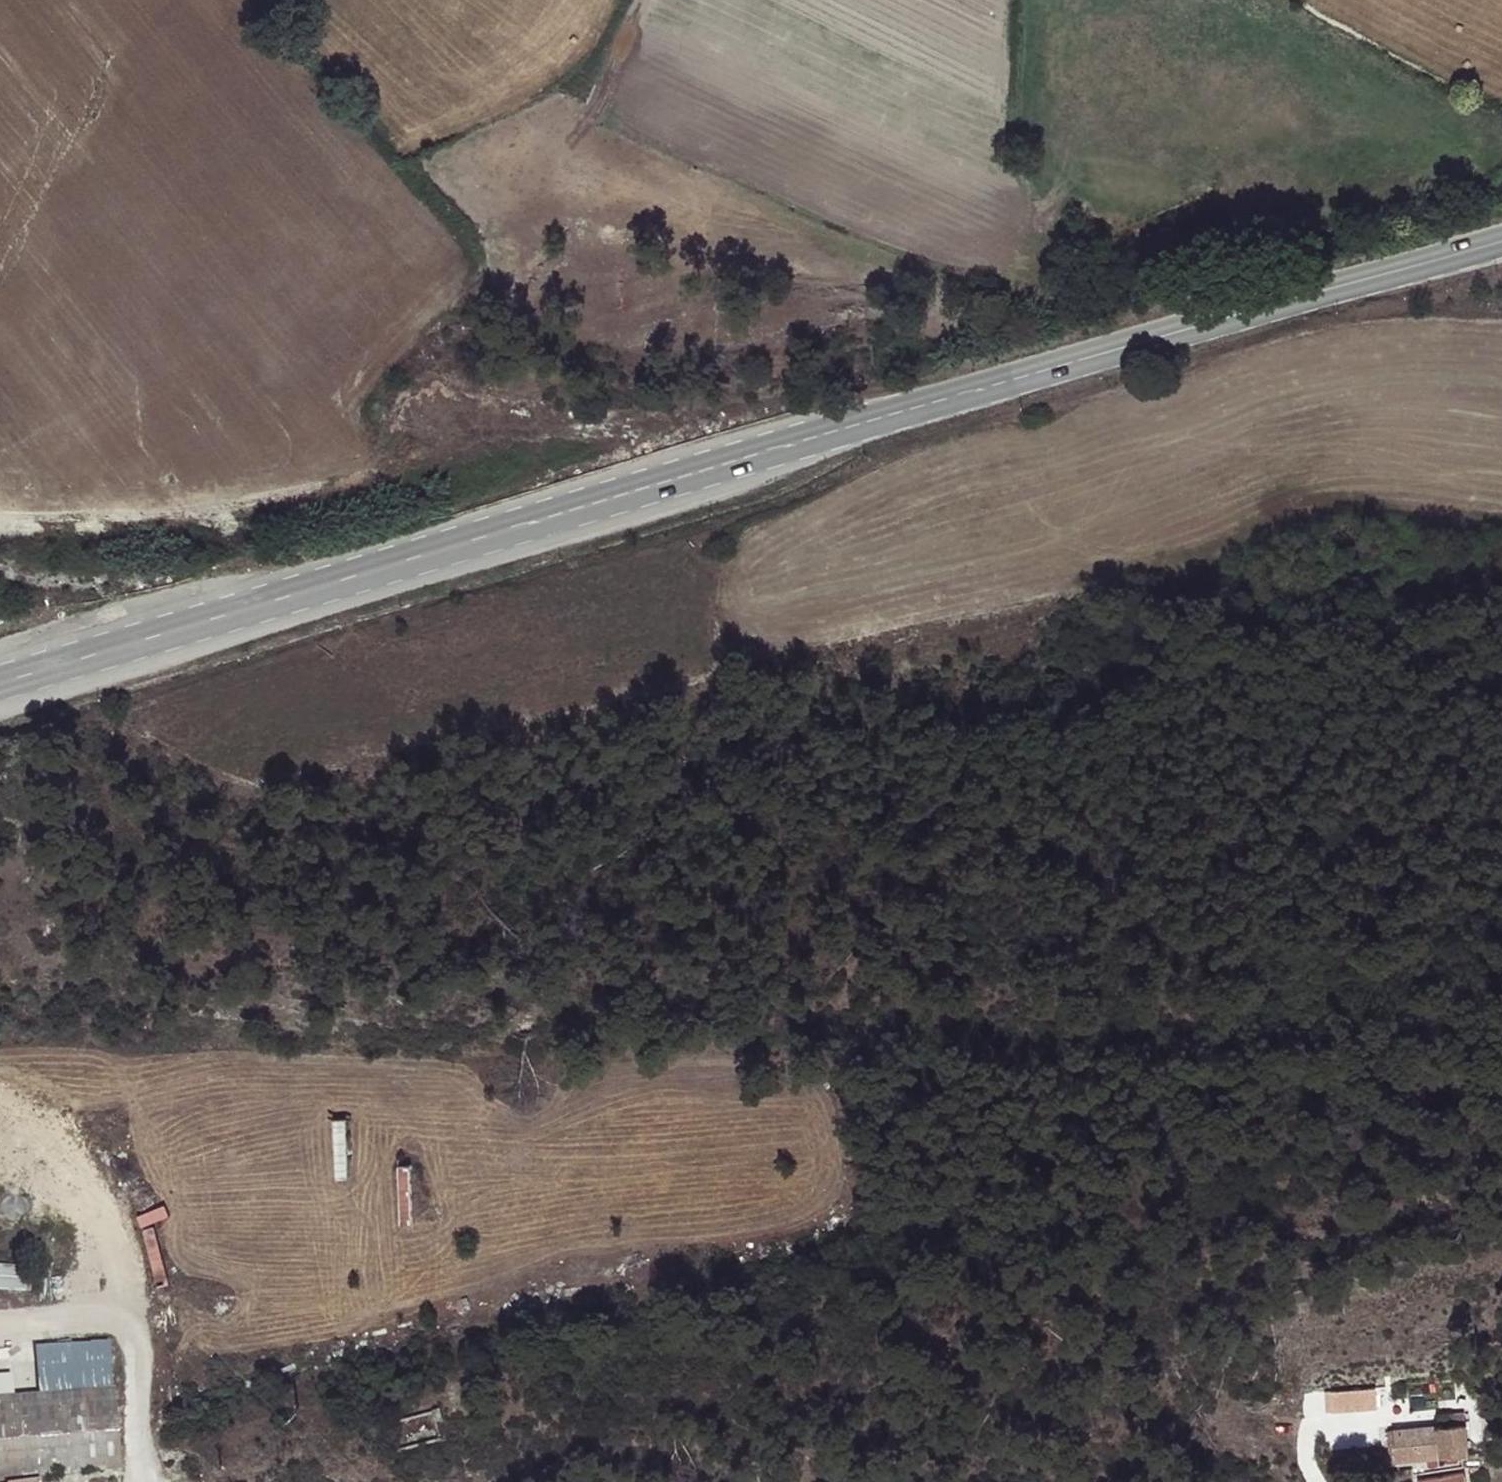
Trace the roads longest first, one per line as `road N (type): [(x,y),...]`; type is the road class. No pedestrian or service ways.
road 1 (secondary): [(1501,248),(0,690)]
road 2 (unclassified): [(164,1481),(124,1348),(95,1316),(0,1325)]

